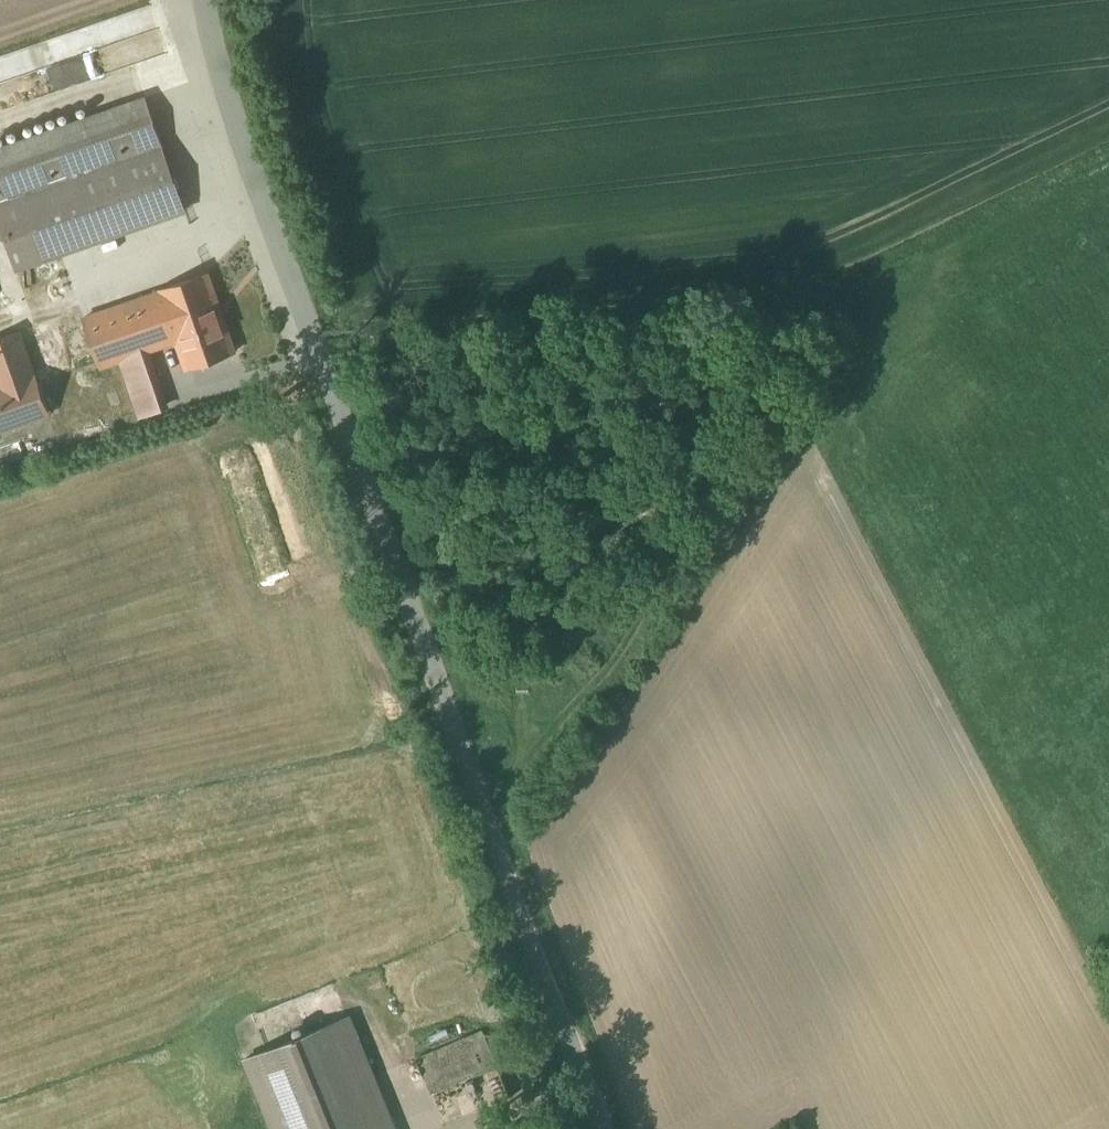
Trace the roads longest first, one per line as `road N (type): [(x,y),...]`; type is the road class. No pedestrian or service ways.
road 1 (unclassified): [(199,0),(220,95),(602,1128)]

